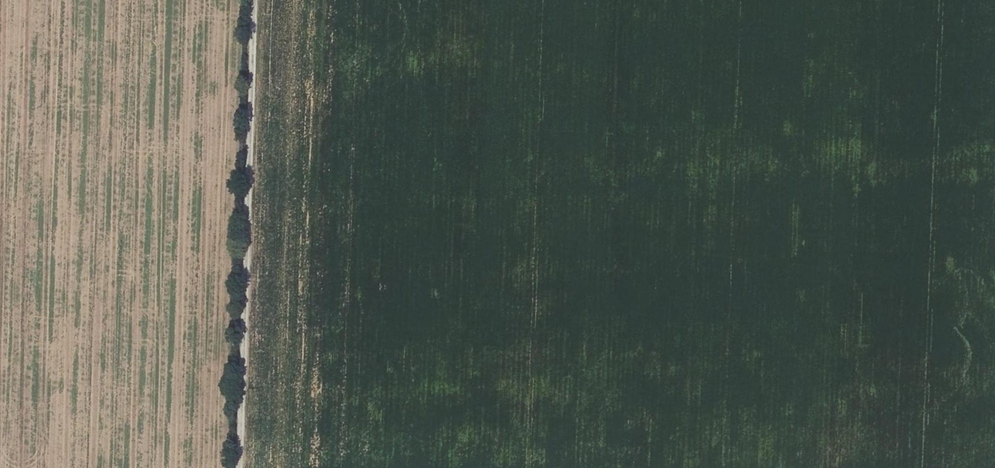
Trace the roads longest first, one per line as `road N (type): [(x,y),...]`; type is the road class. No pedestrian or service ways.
road 1 (track): [(239,467),(256,0)]

